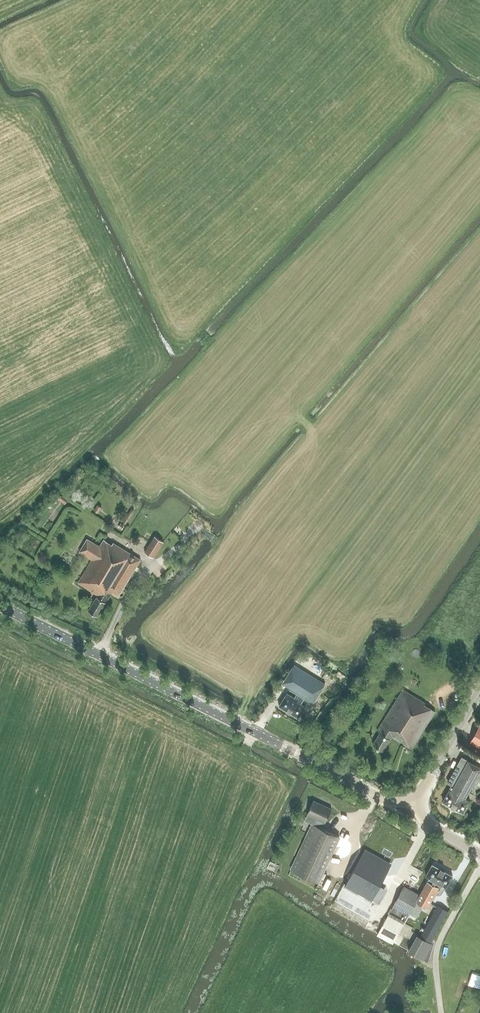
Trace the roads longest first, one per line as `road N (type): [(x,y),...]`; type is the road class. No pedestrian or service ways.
road 1 (tertiary): [(412,806),(383,800),(0,607)]
road 2 (unclassified): [(444,1012),(442,940),(479,874)]
road 3 (tertiary): [(412,806),(479,691)]

